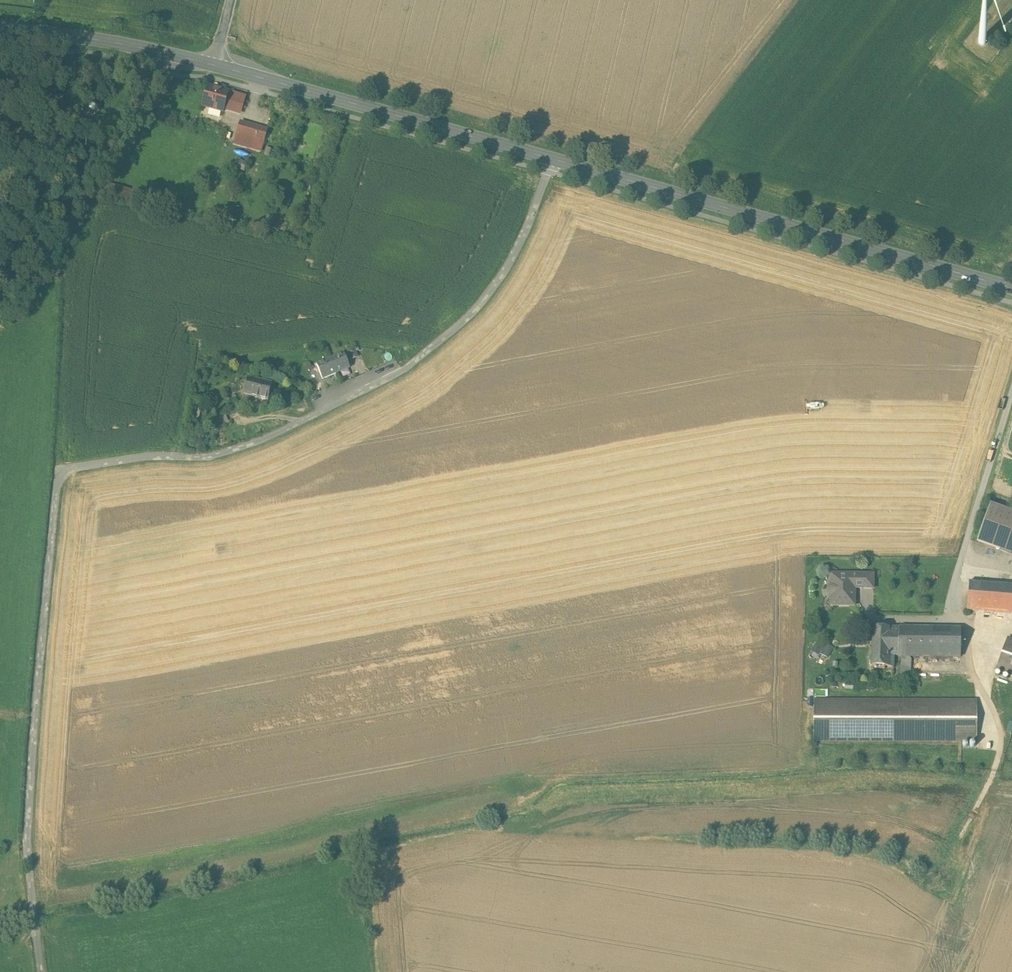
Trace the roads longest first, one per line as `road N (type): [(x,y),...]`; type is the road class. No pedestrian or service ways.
road 1 (secondary): [(214,65),(1011,288)]
road 2 (track): [(961,866),(958,851),(999,757),(999,735),(975,682),(978,634)]
road 3 (secondary): [(0,27),(214,65)]

